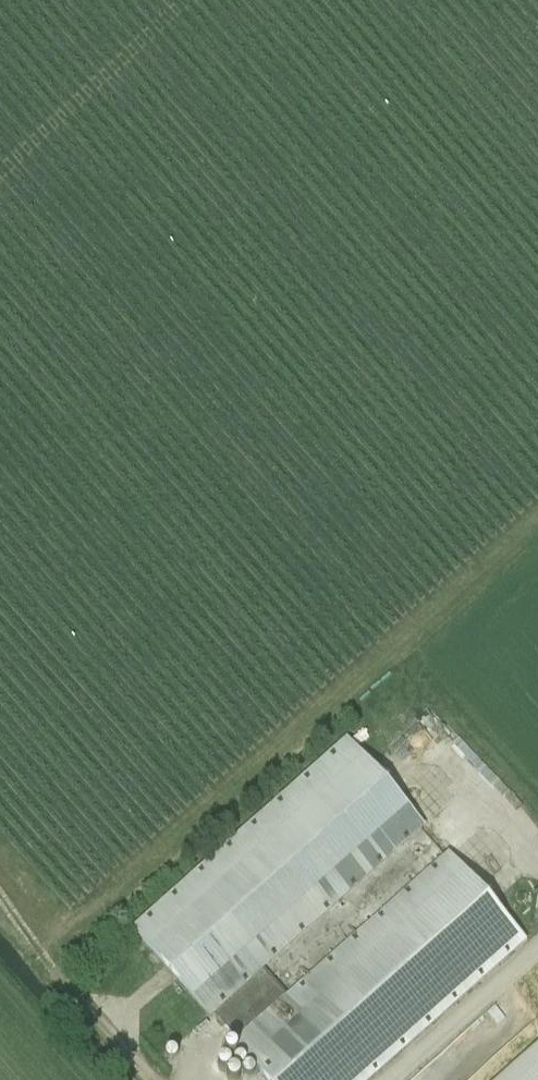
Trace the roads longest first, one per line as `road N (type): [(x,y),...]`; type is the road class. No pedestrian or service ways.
road 1 (unclassified): [(152,1079),(49,962)]

